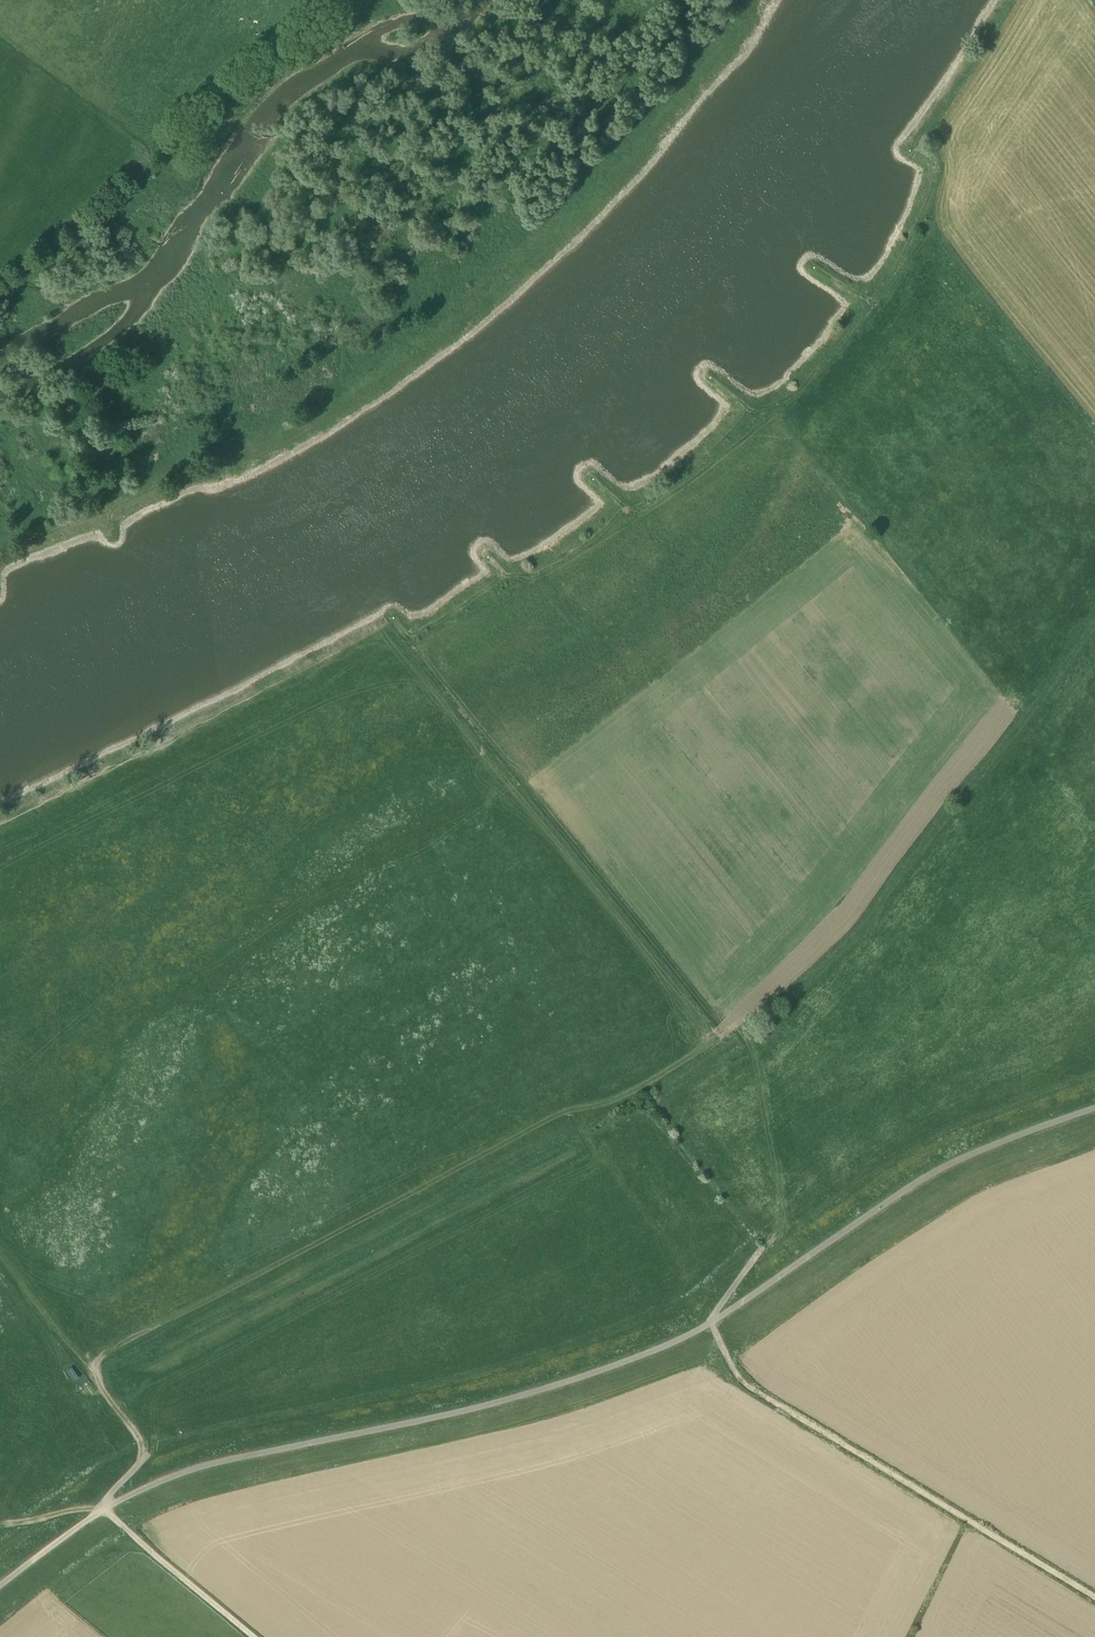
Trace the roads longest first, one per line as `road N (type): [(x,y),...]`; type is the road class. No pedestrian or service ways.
road 1 (track): [(748,1387),(711,1326),(787,1214),(762,1070),(738,1025)]
road 2 (track): [(106,1508),(151,1454),(0,1262)]
road 3 (track): [(251,1636),(106,1508)]

